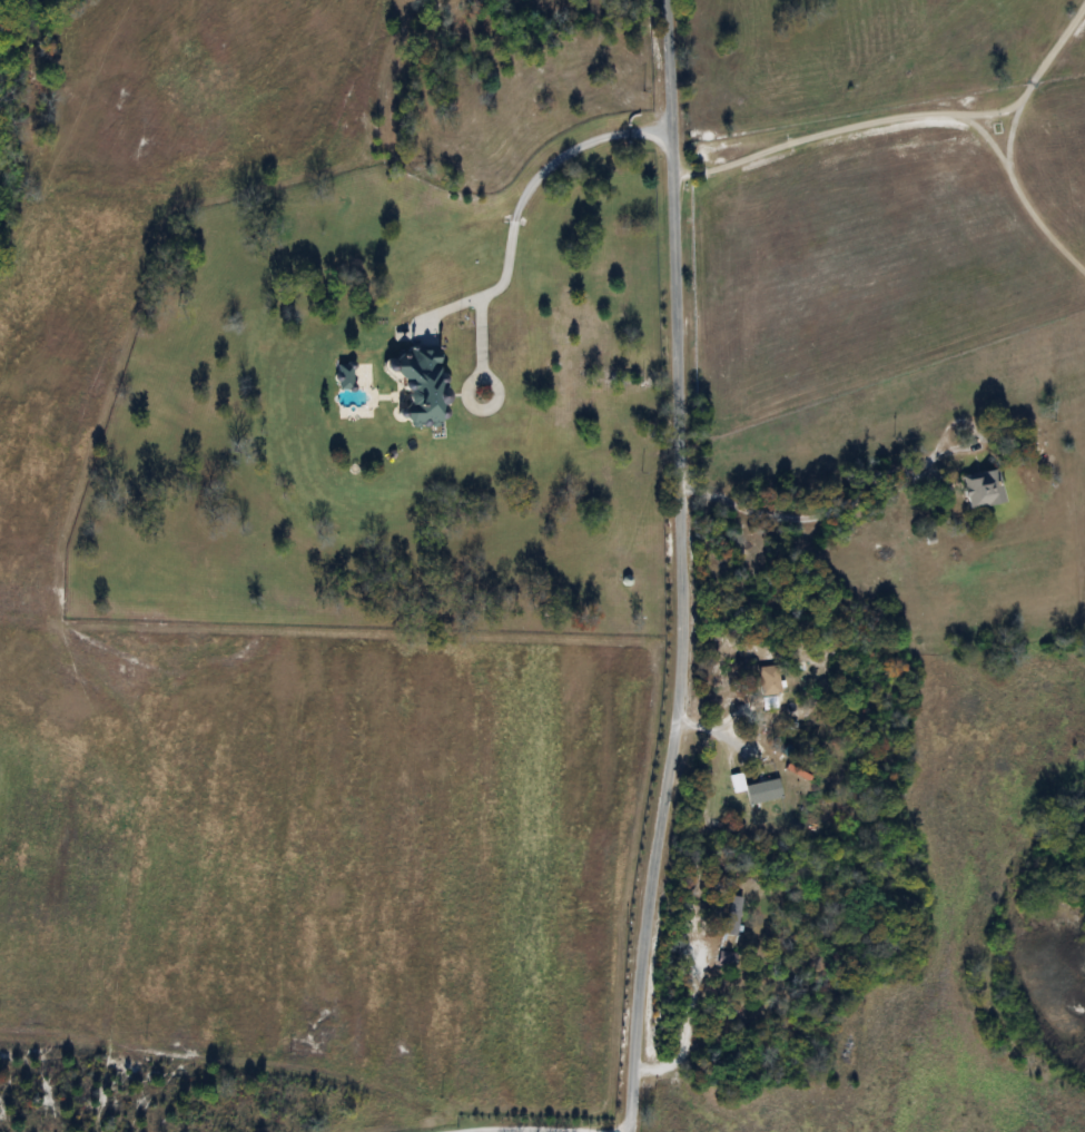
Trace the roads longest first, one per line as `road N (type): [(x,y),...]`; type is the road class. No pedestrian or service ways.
road 1 (residential): [(626,1131),(681,657),(665,0)]

